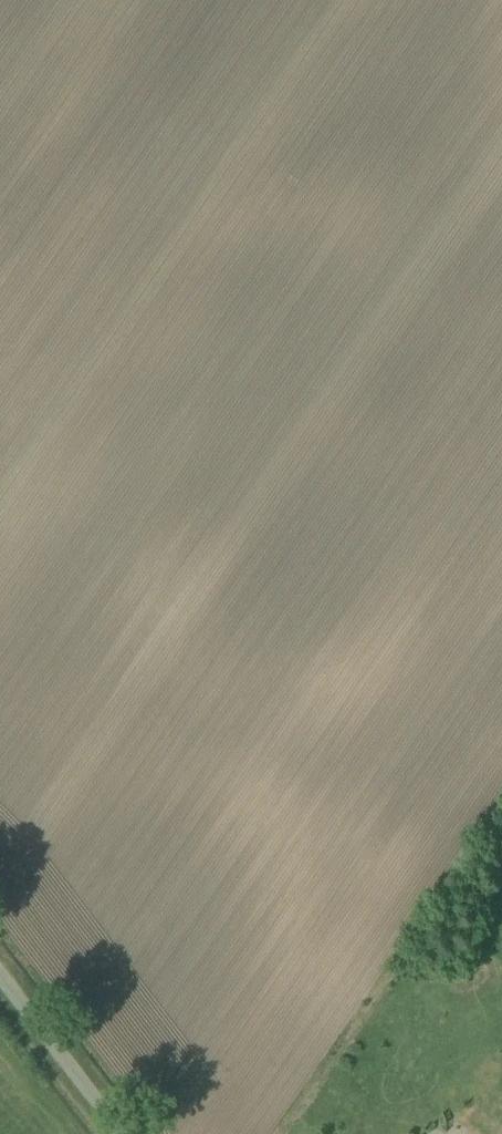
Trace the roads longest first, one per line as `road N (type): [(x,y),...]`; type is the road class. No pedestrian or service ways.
road 1 (unclassified): [(115,1133),(0,994)]

